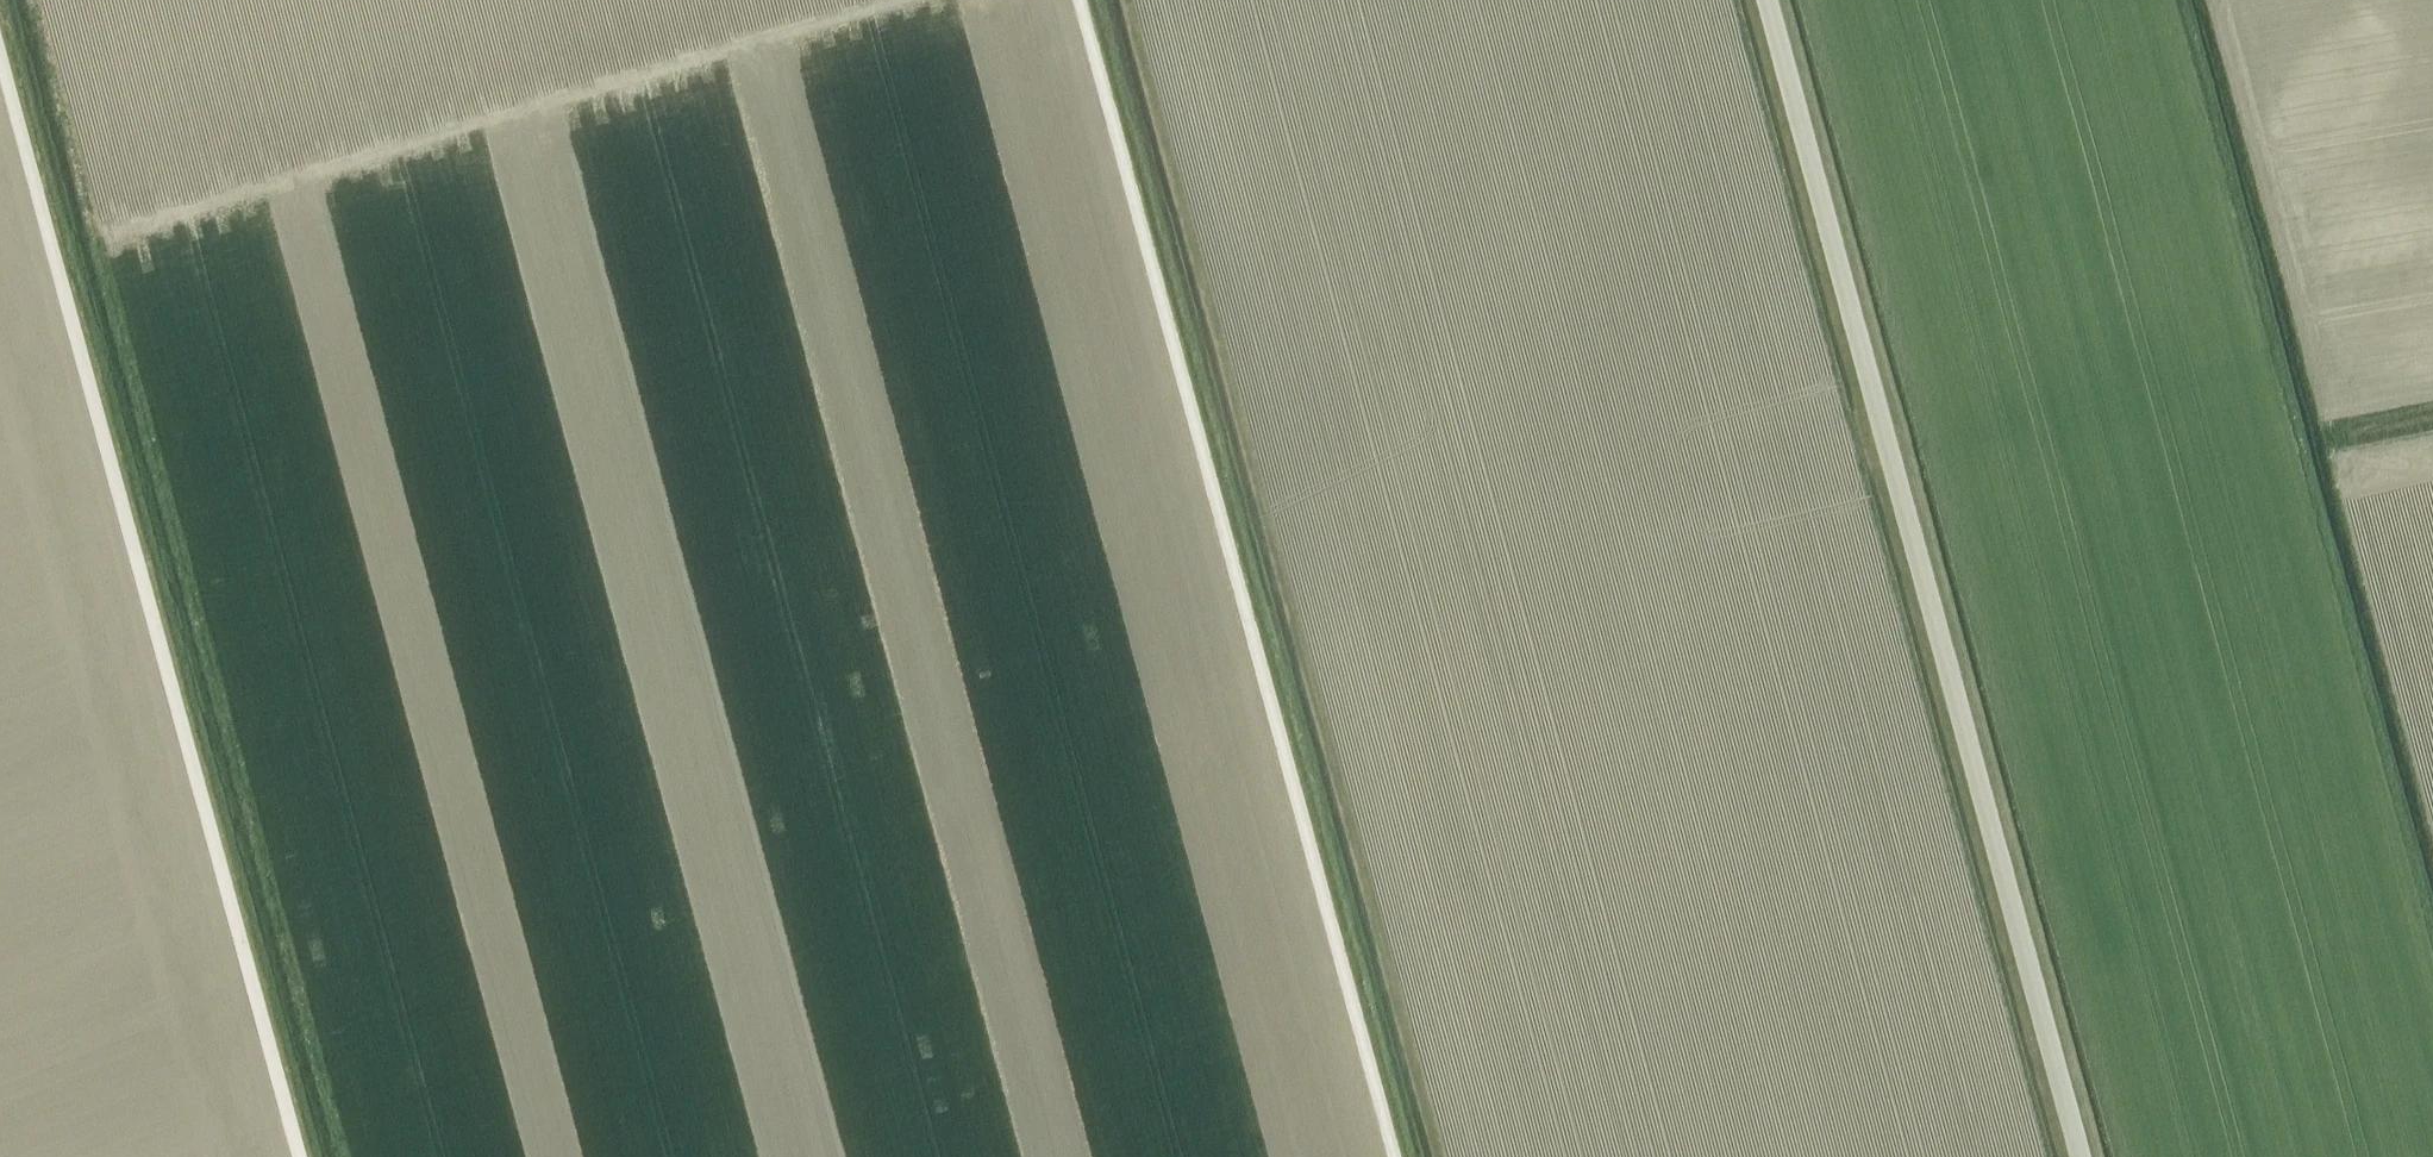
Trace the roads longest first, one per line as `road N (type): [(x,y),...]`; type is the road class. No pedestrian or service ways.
road 1 (unclassified): [(2079,1156),(1764,0)]
road 2 (unclassified): [(61,280),(0,51)]

